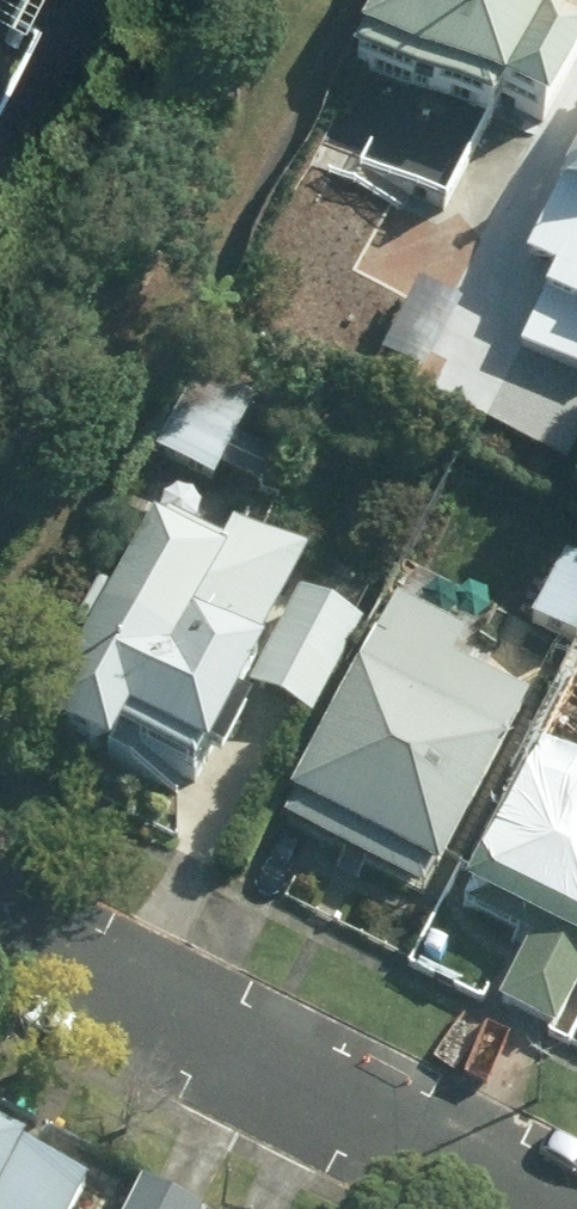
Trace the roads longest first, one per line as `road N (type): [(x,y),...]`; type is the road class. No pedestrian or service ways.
road 1 (residential): [(558,1208),(0,935)]

